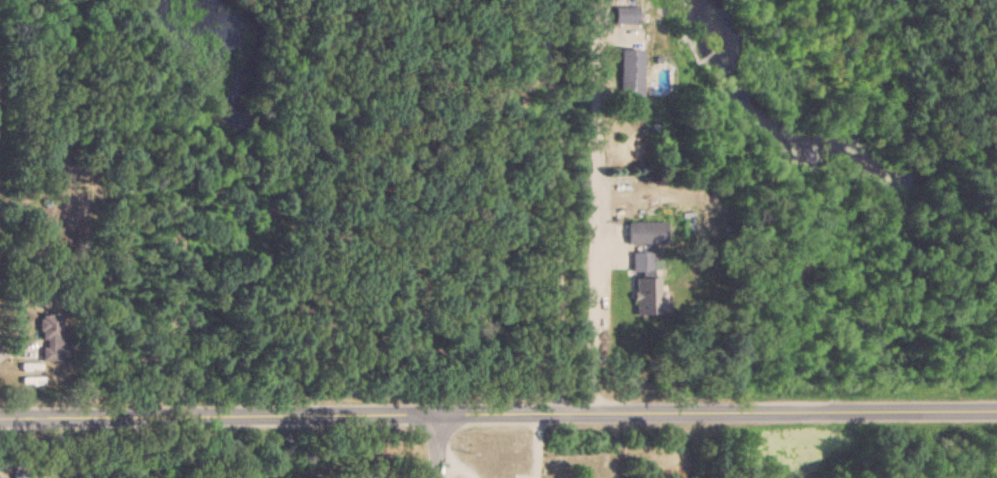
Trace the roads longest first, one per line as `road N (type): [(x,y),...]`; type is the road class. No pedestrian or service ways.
road 1 (residential): [(0,418),(996,409)]
road 2 (residential): [(593,410),(589,0)]

